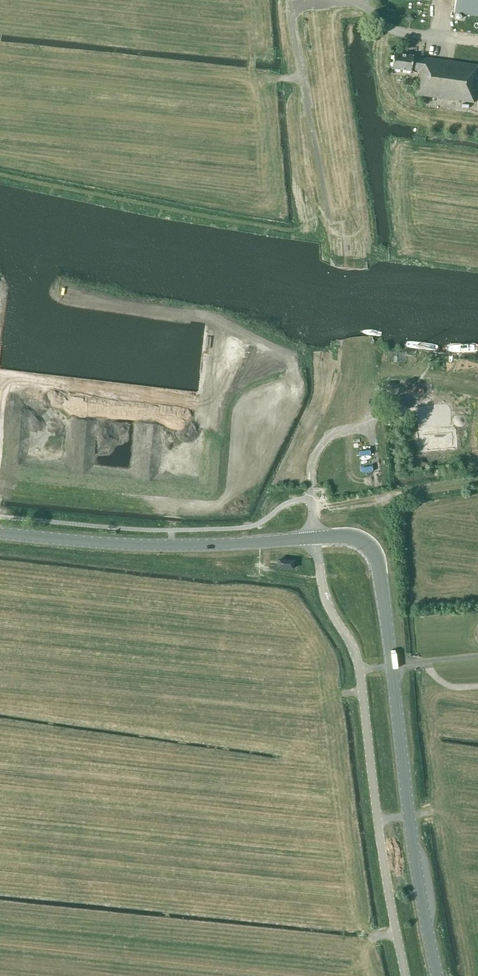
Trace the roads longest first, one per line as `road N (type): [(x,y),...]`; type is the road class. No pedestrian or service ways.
road 1 (primary): [(314,538),(163,545),(0,533)]
road 2 (primary): [(437,975),(391,666)]
road 3 (unclassified): [(405,975),(359,670)]
road 4 (primary): [(391,666),(376,559),(363,542),(338,536)]
road 5 (unclassified): [(359,670),(324,594),(314,538)]

